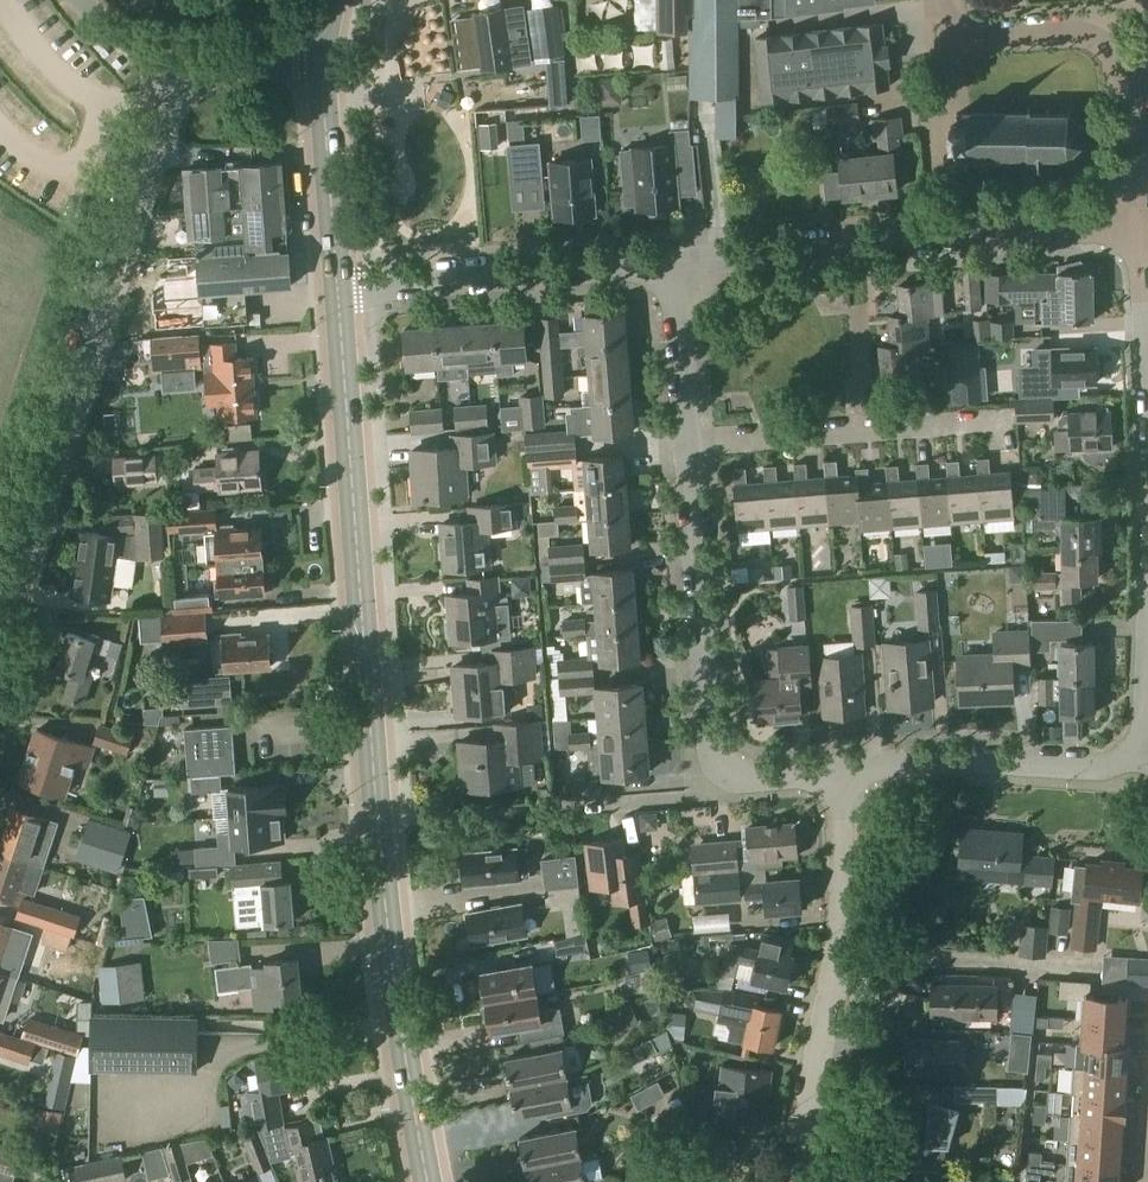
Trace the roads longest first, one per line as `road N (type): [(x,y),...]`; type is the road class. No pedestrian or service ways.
road 1 (primary): [(427,1181),(400,1036),(377,824),(337,288)]
road 2 (residential): [(0,651),(158,127),(194,74)]
road 3 (residential): [(669,264),(1140,231)]
road 4 (residential): [(801,1181),(842,909),(838,771)]
road 5 (residential): [(749,781),(722,768),(711,749),(684,447)]
road 6 (residential): [(684,447),(999,419),(1001,449)]
road 7 (residential): [(337,288),(669,264)]
road 8 (residential): [(838,771),(969,760),(1096,768),(1141,755)]
road 9 (residential): [(1130,93),(1121,58),(1088,32),(979,35),(952,22),(944,0)]
road 10 (primary): [(337,288),(321,55)]
road 11 (track): [(172,103),(108,100),(90,159),(79,166),(34,157),(0,126)]
road 12 (residential): [(1141,755),(1147,565)]
road 13 (residential): [(684,447),(669,264)]
road 14 (residential): [(1147,401),(1140,231)]
road 15 (track): [(108,100),(67,76),(0,1)]
road 16 (residential): [(1140,231),(1130,93)]
road 17 (unclassified): [(194,74),(121,37),(88,0)]
road 18 (unclassified): [(194,74),(220,61),(321,55)]

